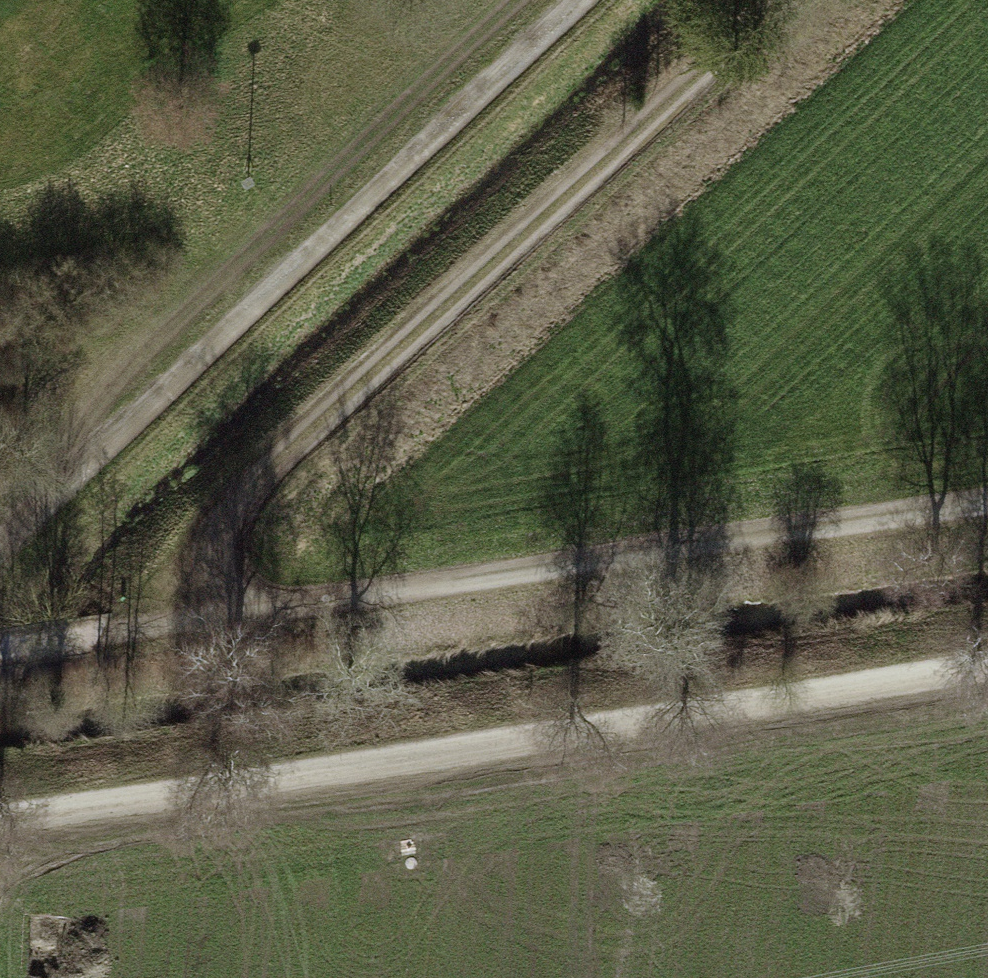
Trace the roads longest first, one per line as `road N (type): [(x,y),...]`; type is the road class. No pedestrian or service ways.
road 1 (track): [(0,817),(987,664)]
road 2 (track): [(0,642),(188,621),(987,501)]
road 3 (track): [(782,0),(241,498),(203,561),(188,621)]
road 4 (track): [(0,550),(581,0)]

